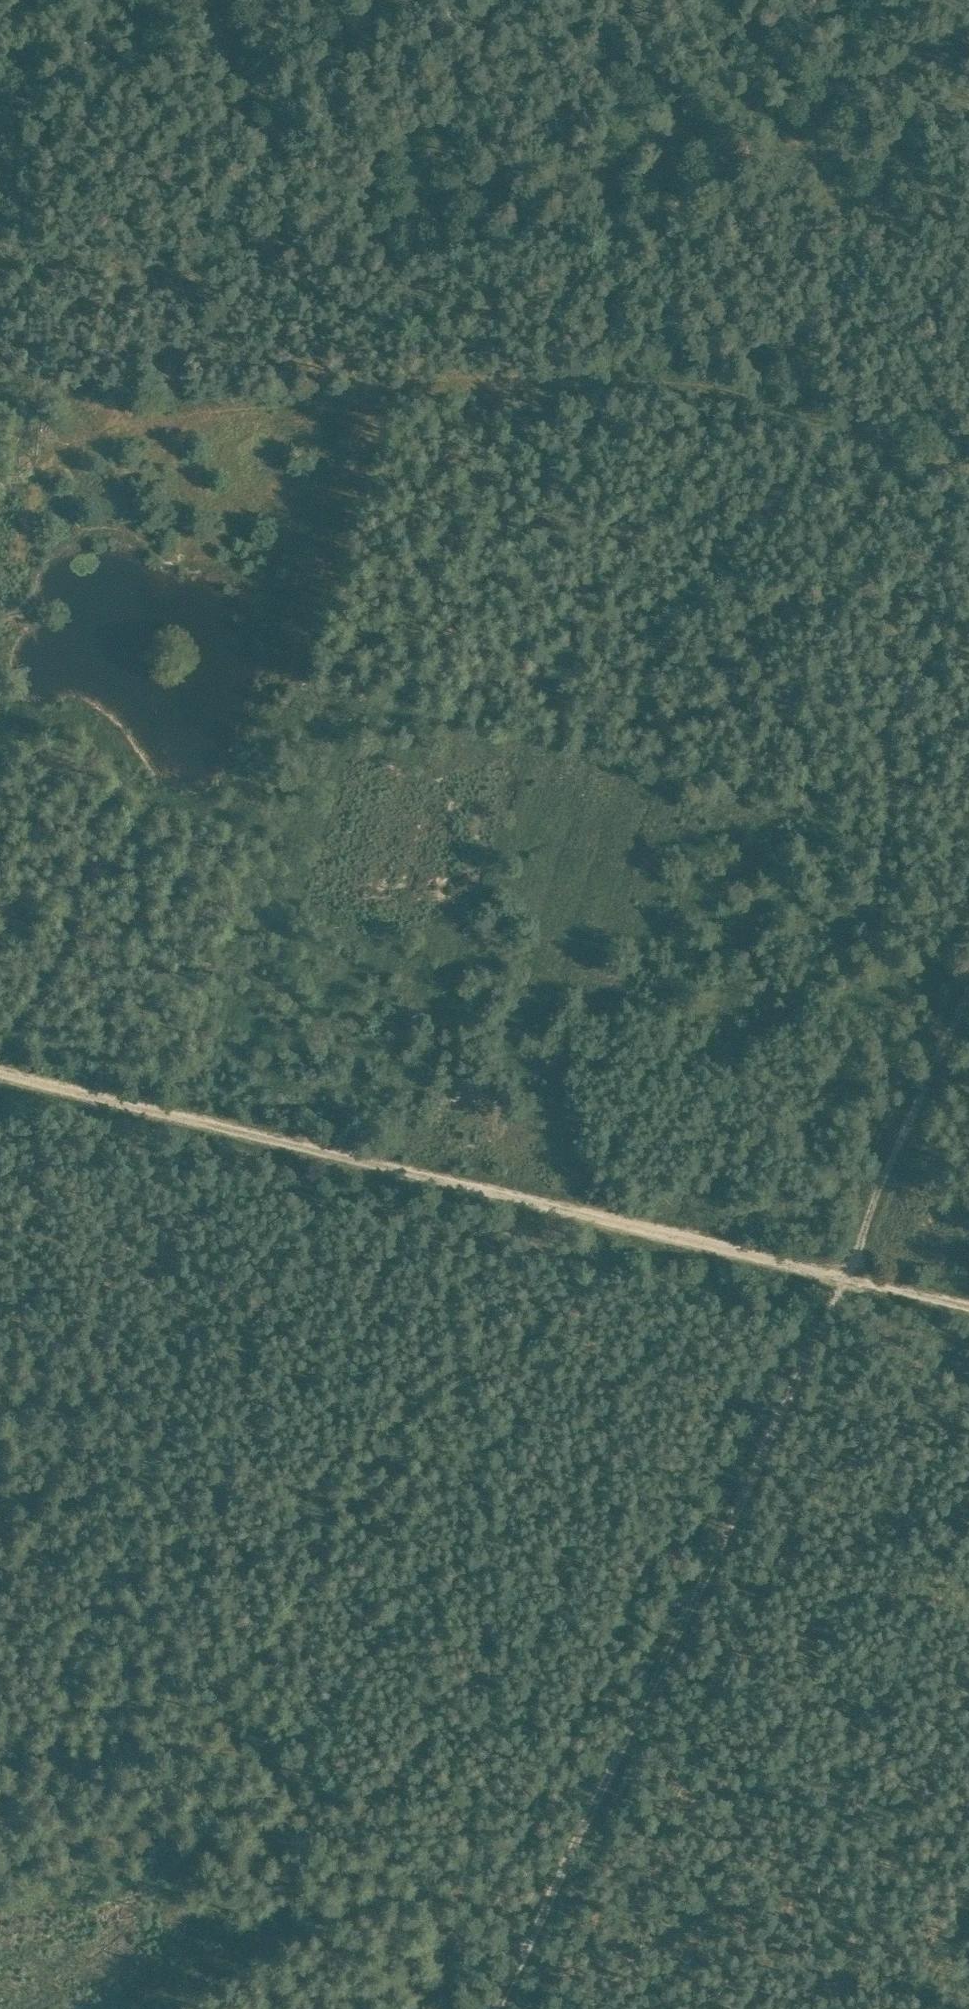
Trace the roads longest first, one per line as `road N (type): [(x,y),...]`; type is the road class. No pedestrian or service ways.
road 1 (track): [(500,2008),(862,1289),(968,1021)]
road 2 (track): [(0,1078),(968,1315)]

